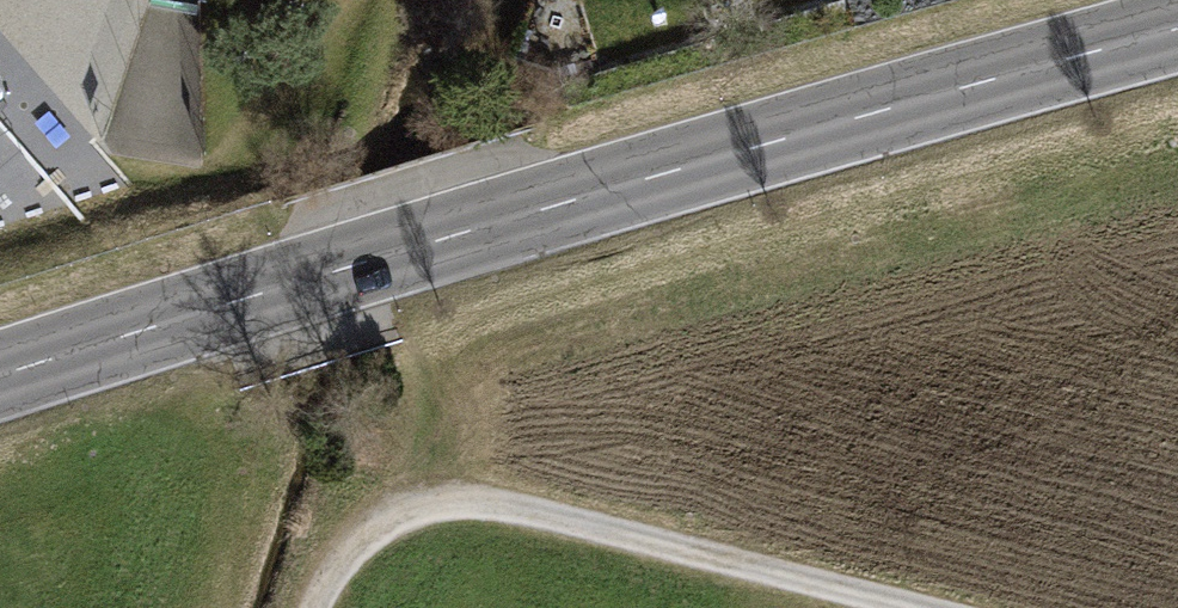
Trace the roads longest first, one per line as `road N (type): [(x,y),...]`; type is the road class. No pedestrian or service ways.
road 1 (secondary): [(1177,30),(525,219),(0,384)]
road 2 (track): [(318,607),(325,587),(394,533),(479,514),(865,607)]

